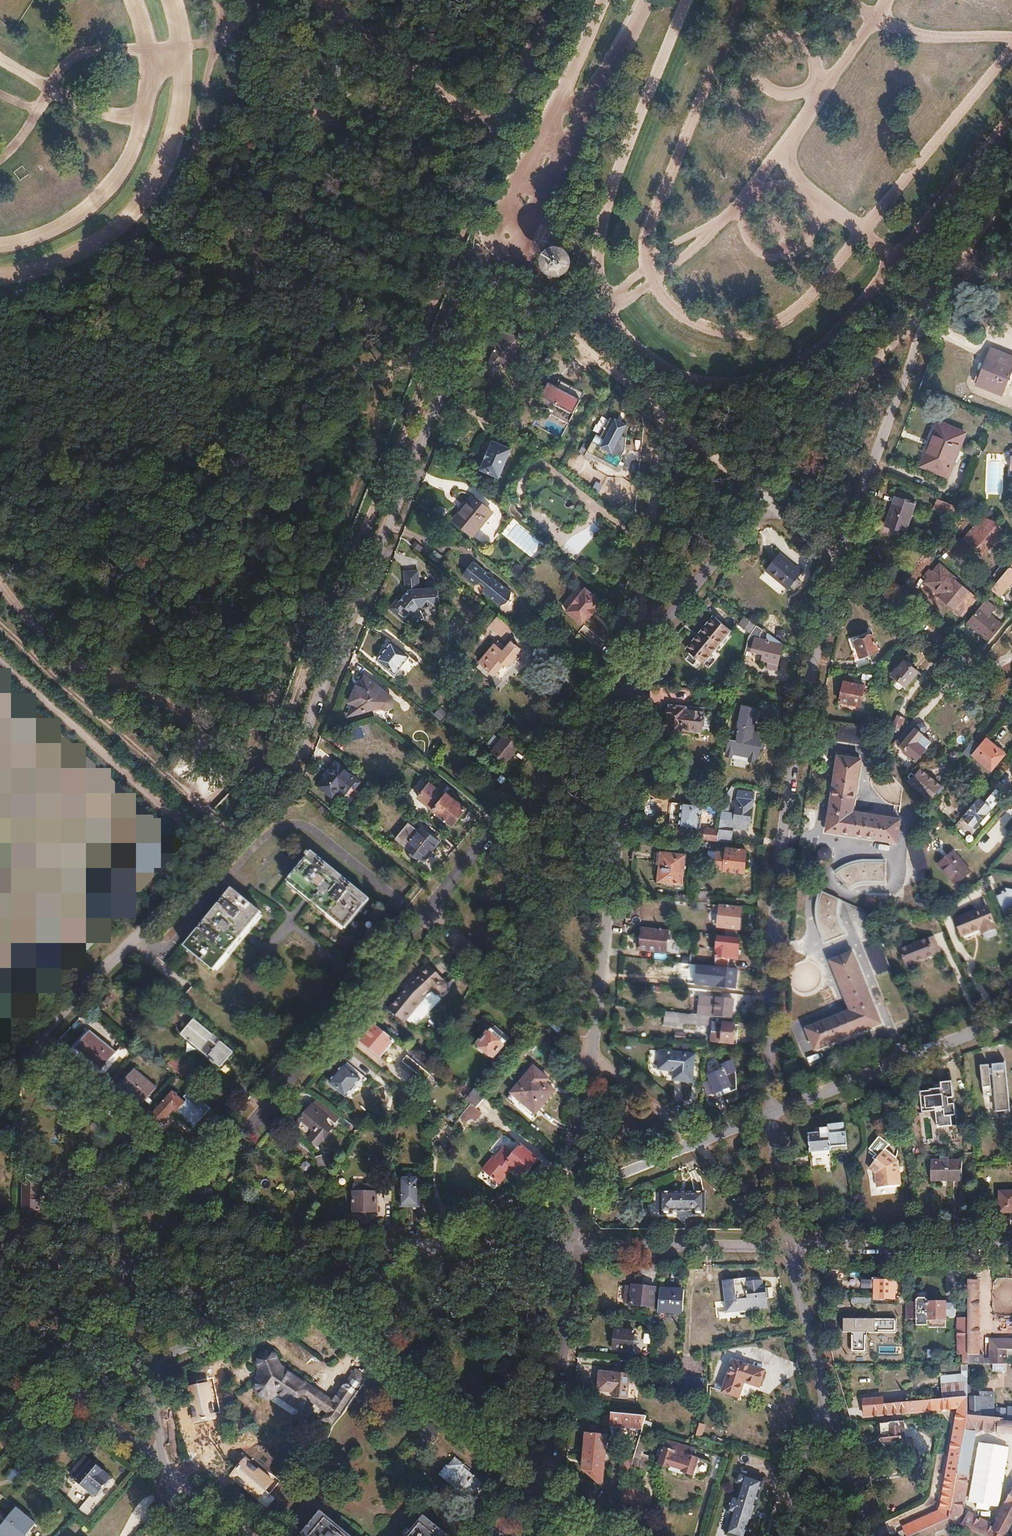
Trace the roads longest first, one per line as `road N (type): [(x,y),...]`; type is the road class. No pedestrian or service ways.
road 1 (unclassified): [(488,266),(284,781),(26,1052)]
road 2 (residential): [(765,497),(864,369),(970,252),(879,438),(838,559)]
road 3 (residential): [(838,559),(778,867),(772,1112)]
road 4 (residential): [(635,661),(594,1055)]
road 5 (residential): [(194,1192),(428,910)]
road 6 (residential): [(428,910),(635,661)]
road 7 (residential): [(545,1482),(318,1292)]
road 8 (residential): [(1011,1016),(772,1112)]
road 9 (residential): [(662,412),(635,661)]
road 10 (residential): [(571,1247),(545,1482)]
road 11 (residential): [(488,266),(662,412)]
road 12 (residential): [(838,559),(1011,703)]
road 13 (residential): [(428,910),(594,1055)]
road 14 (residential): [(791,1249),(571,1247)]
road 15 (residential): [(1011,1248),(791,1249)]
road 16 (residential): [(635,661),(765,497)]
road 17 (residential): [(318,1292),(145,1362)]
road 18 (residential): [(440,1244),(259,1244)]
road 19 (residential): [(791,1249),(828,1417)]
road 20 (residential): [(578,1191),(440,1244)]
road 21 (residential): [(93,1109),(119,1245)]
road 22 (residential): [(594,1055),(578,1191)]
road 23 (residential): [(594,1055),(697,1142)]
road 24 (residential): [(662,412),(765,497)]
road 25 (residential): [(440,1244),(318,1292)]
road 26 (residential): [(571,1247),(440,1244)]
road 27 (residential): [(194,1192),(93,1109)]
road 28 (residential): [(70,1393),(169,1476)]
road 29 (residential): [(697,1142),(578,1191)]
road 30 (residential): [(783,1535),(828,1417)]
road 31 (residential): [(828,1417),(871,1535)]
road 32 (residential): [(48,1373),(123,1276)]

